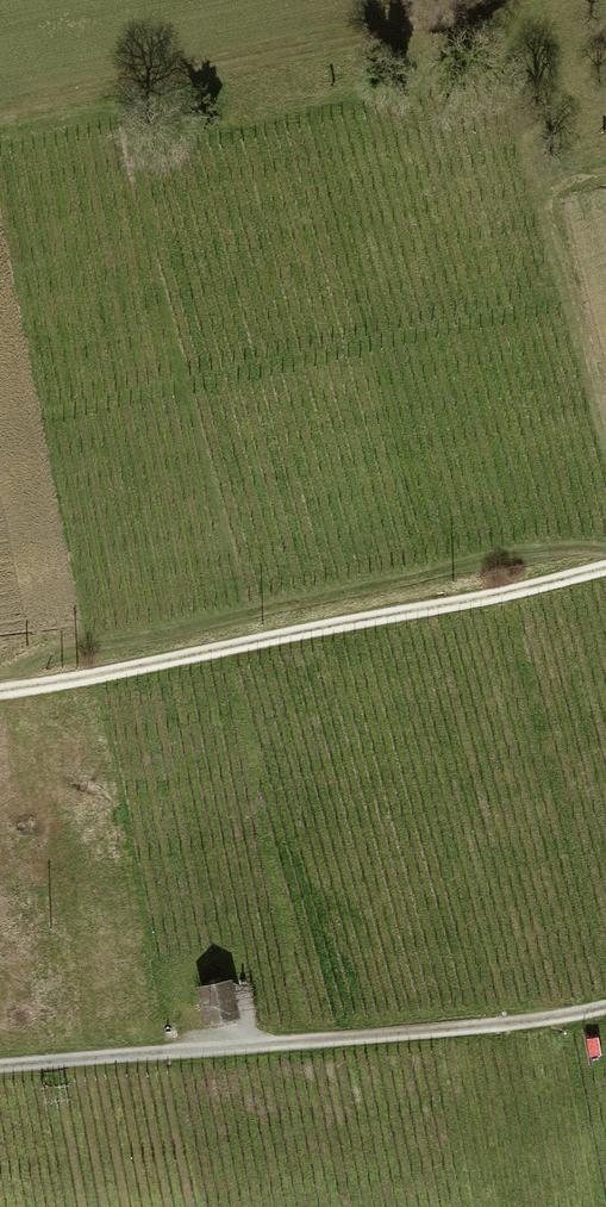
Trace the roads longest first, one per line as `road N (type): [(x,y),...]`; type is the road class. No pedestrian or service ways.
road 1 (track): [(605,567),(0,693)]
road 2 (track): [(0,1065),(530,1020),(605,1006)]
road 3 (track): [(0,108),(499,0)]

